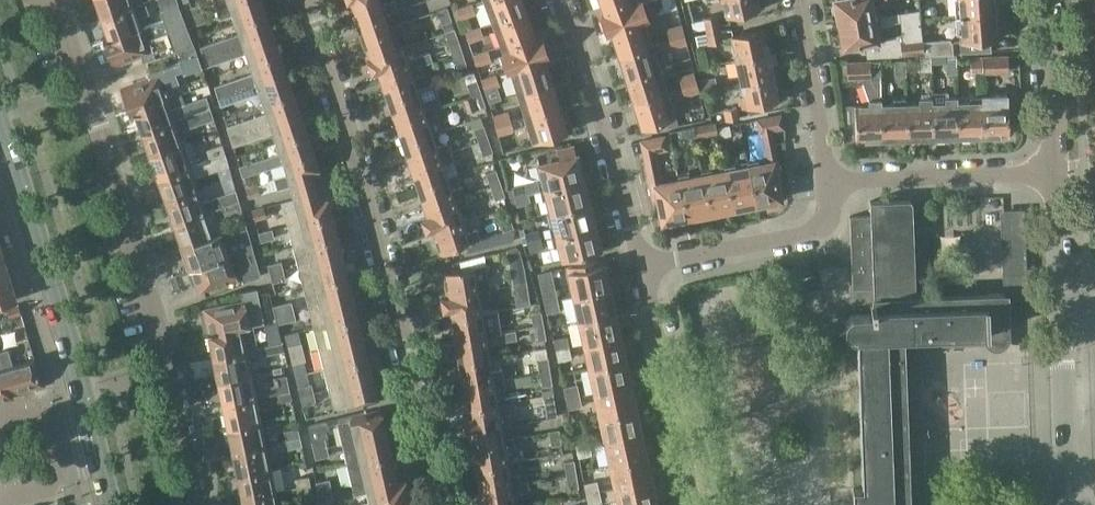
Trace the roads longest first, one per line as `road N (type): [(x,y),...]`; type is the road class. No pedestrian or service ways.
road 1 (residential): [(199,504),(85,86),(51,0)]
road 2 (residential): [(441,504),(388,274),(305,0)]
road 3 (secondary): [(0,135),(53,288),(92,444)]
road 4 (residential): [(643,267),(562,0)]
road 5 (residential): [(693,504),(643,267)]
road 6 (residential): [(827,181),(1058,173)]
road 7 (residential): [(643,267),(820,229),(827,181)]
road 8 (residential): [(1070,504),(1060,302)]
road 9 (residential): [(827,181),(799,0)]
road 10 (residential): [(1058,173),(1048,0)]
road 11 (residential): [(1060,302),(1058,173)]

